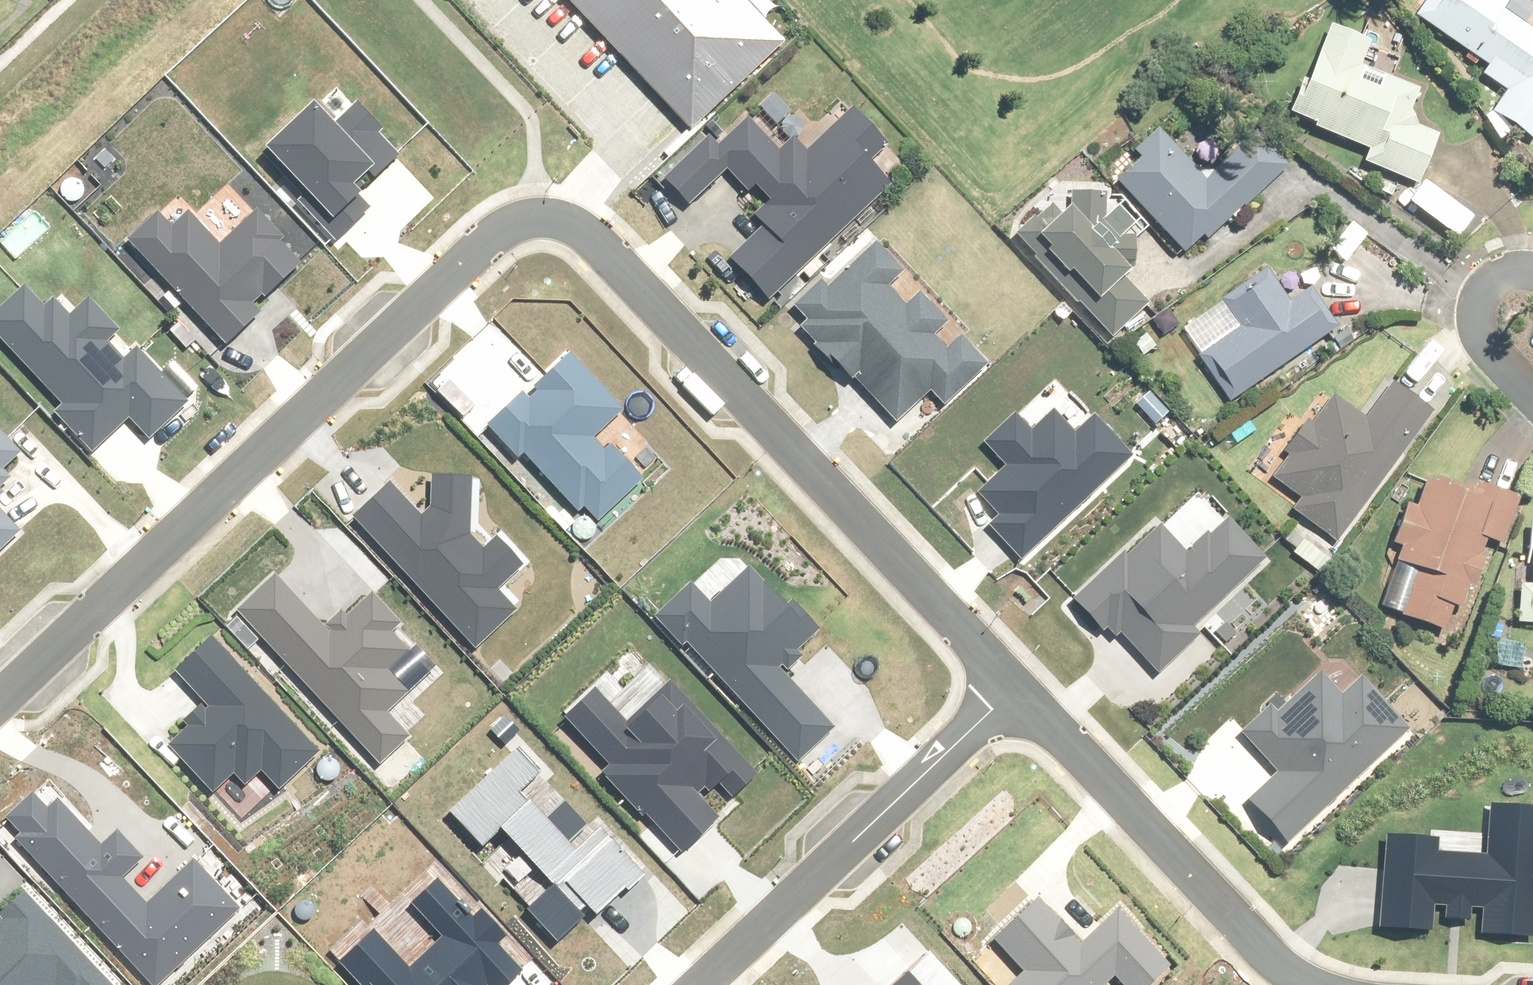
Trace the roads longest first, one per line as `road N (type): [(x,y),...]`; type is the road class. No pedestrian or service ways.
road 1 (residential): [(1016,687),(596,237),(538,219),(490,240),(0,701)]
road 2 (residential): [(1337,984),(1274,945),(1016,687)]
road 3 (residential): [(703,984),(1016,687)]
road 4 (residential): [(1532,395),(1478,334),(1473,314),(1482,292),(1532,269)]

